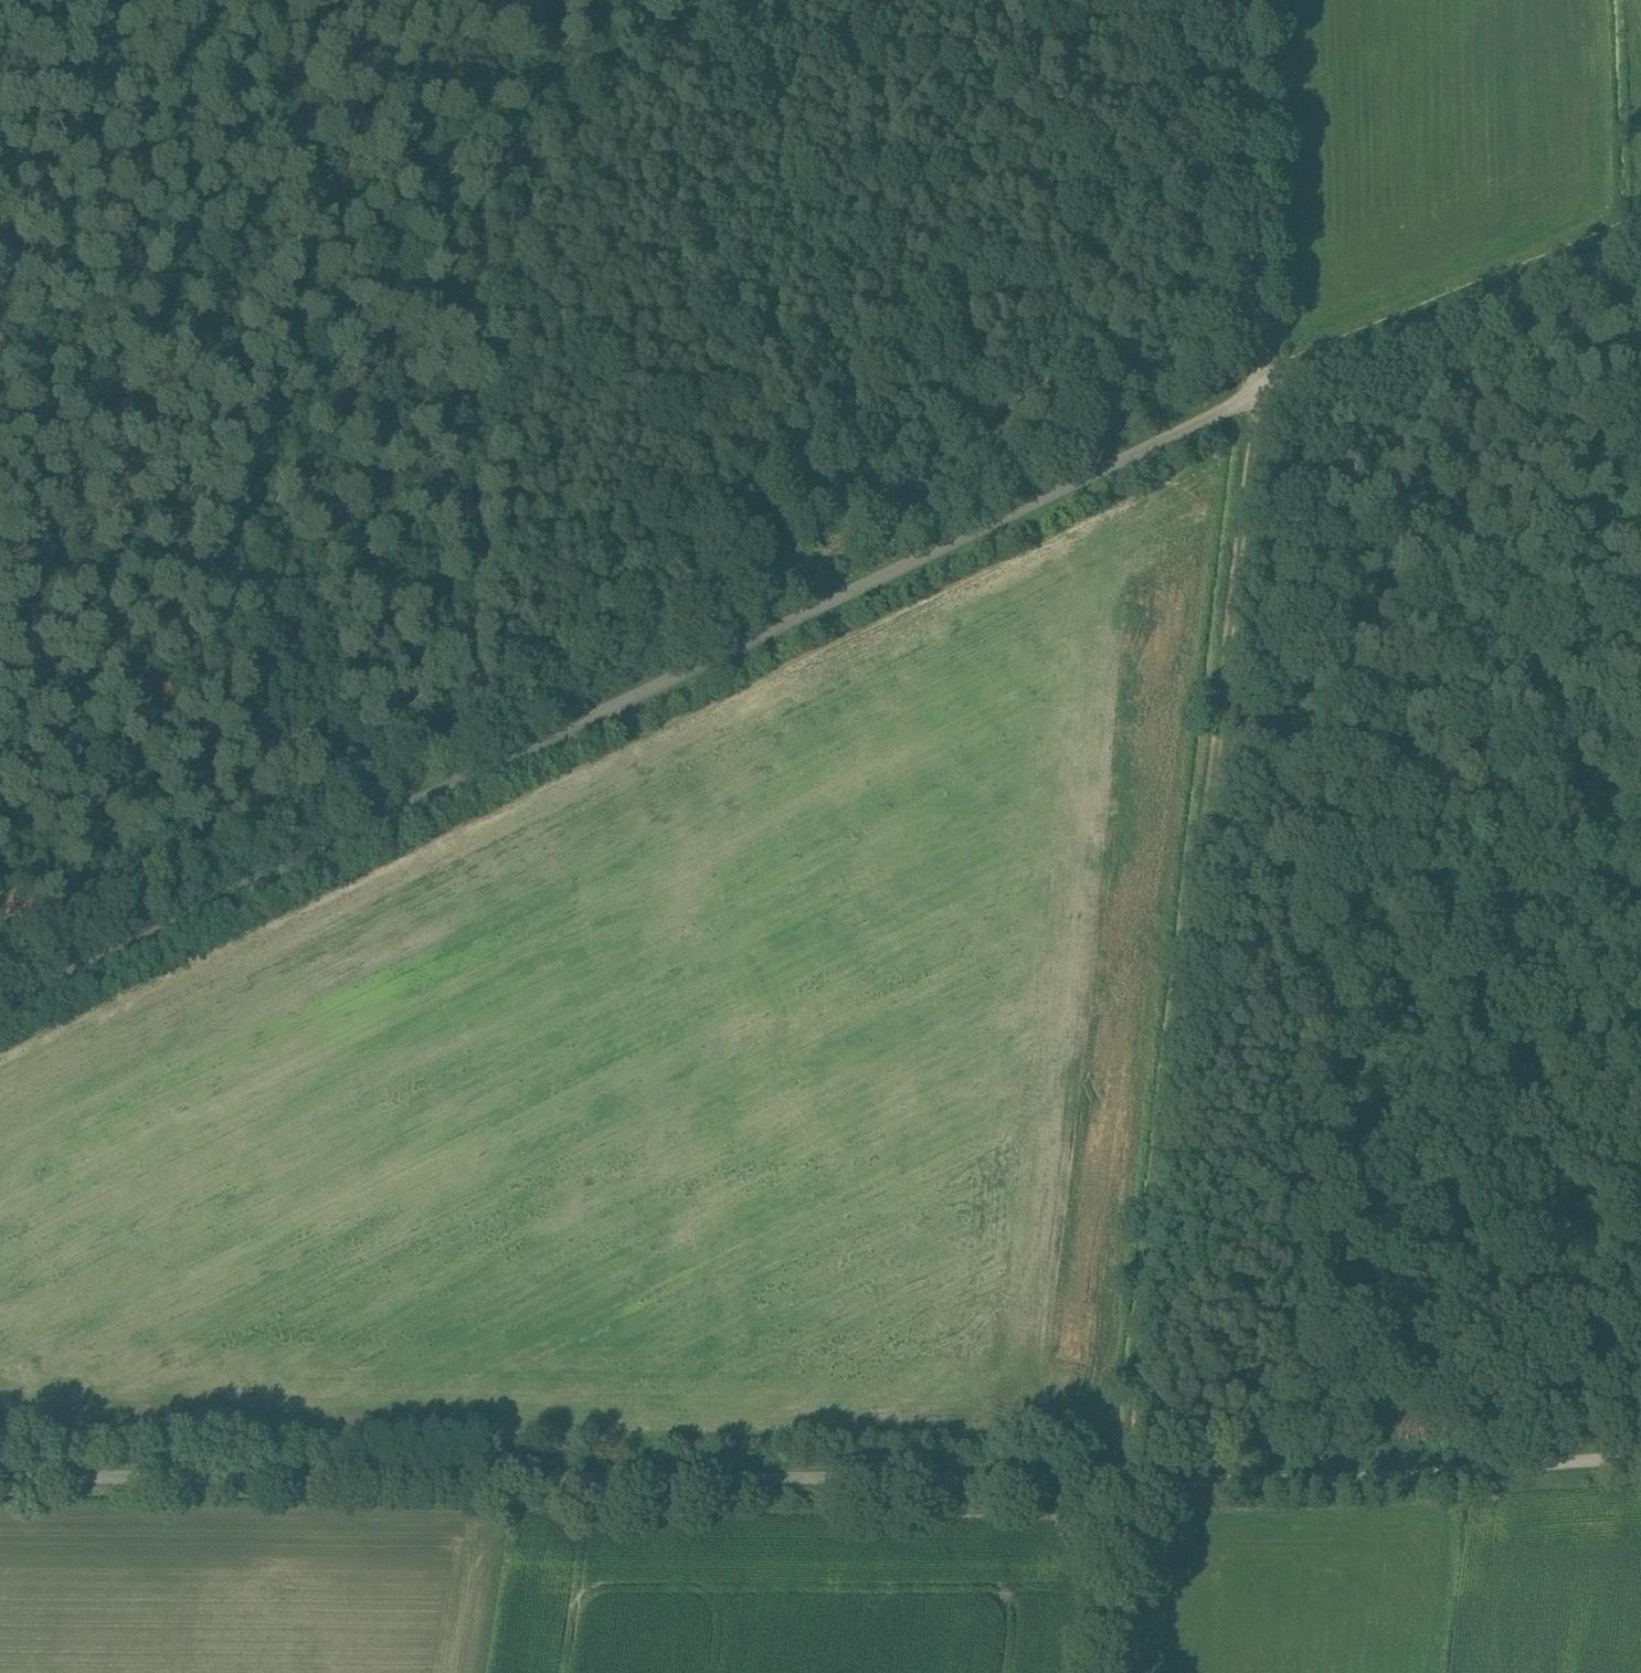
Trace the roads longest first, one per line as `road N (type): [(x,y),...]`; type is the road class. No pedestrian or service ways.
road 1 (unclassified): [(0,1005),(1213,417),(1640,241)]
road 2 (track): [(1243,0),(1263,326),(1260,397),(1130,1479),(1135,1539),(1119,1672)]
road 3 (unclassified): [(1640,1454),(1341,1477),(1130,1479),(0,1470)]
road 4 (track): [(1207,834),(1640,843)]

